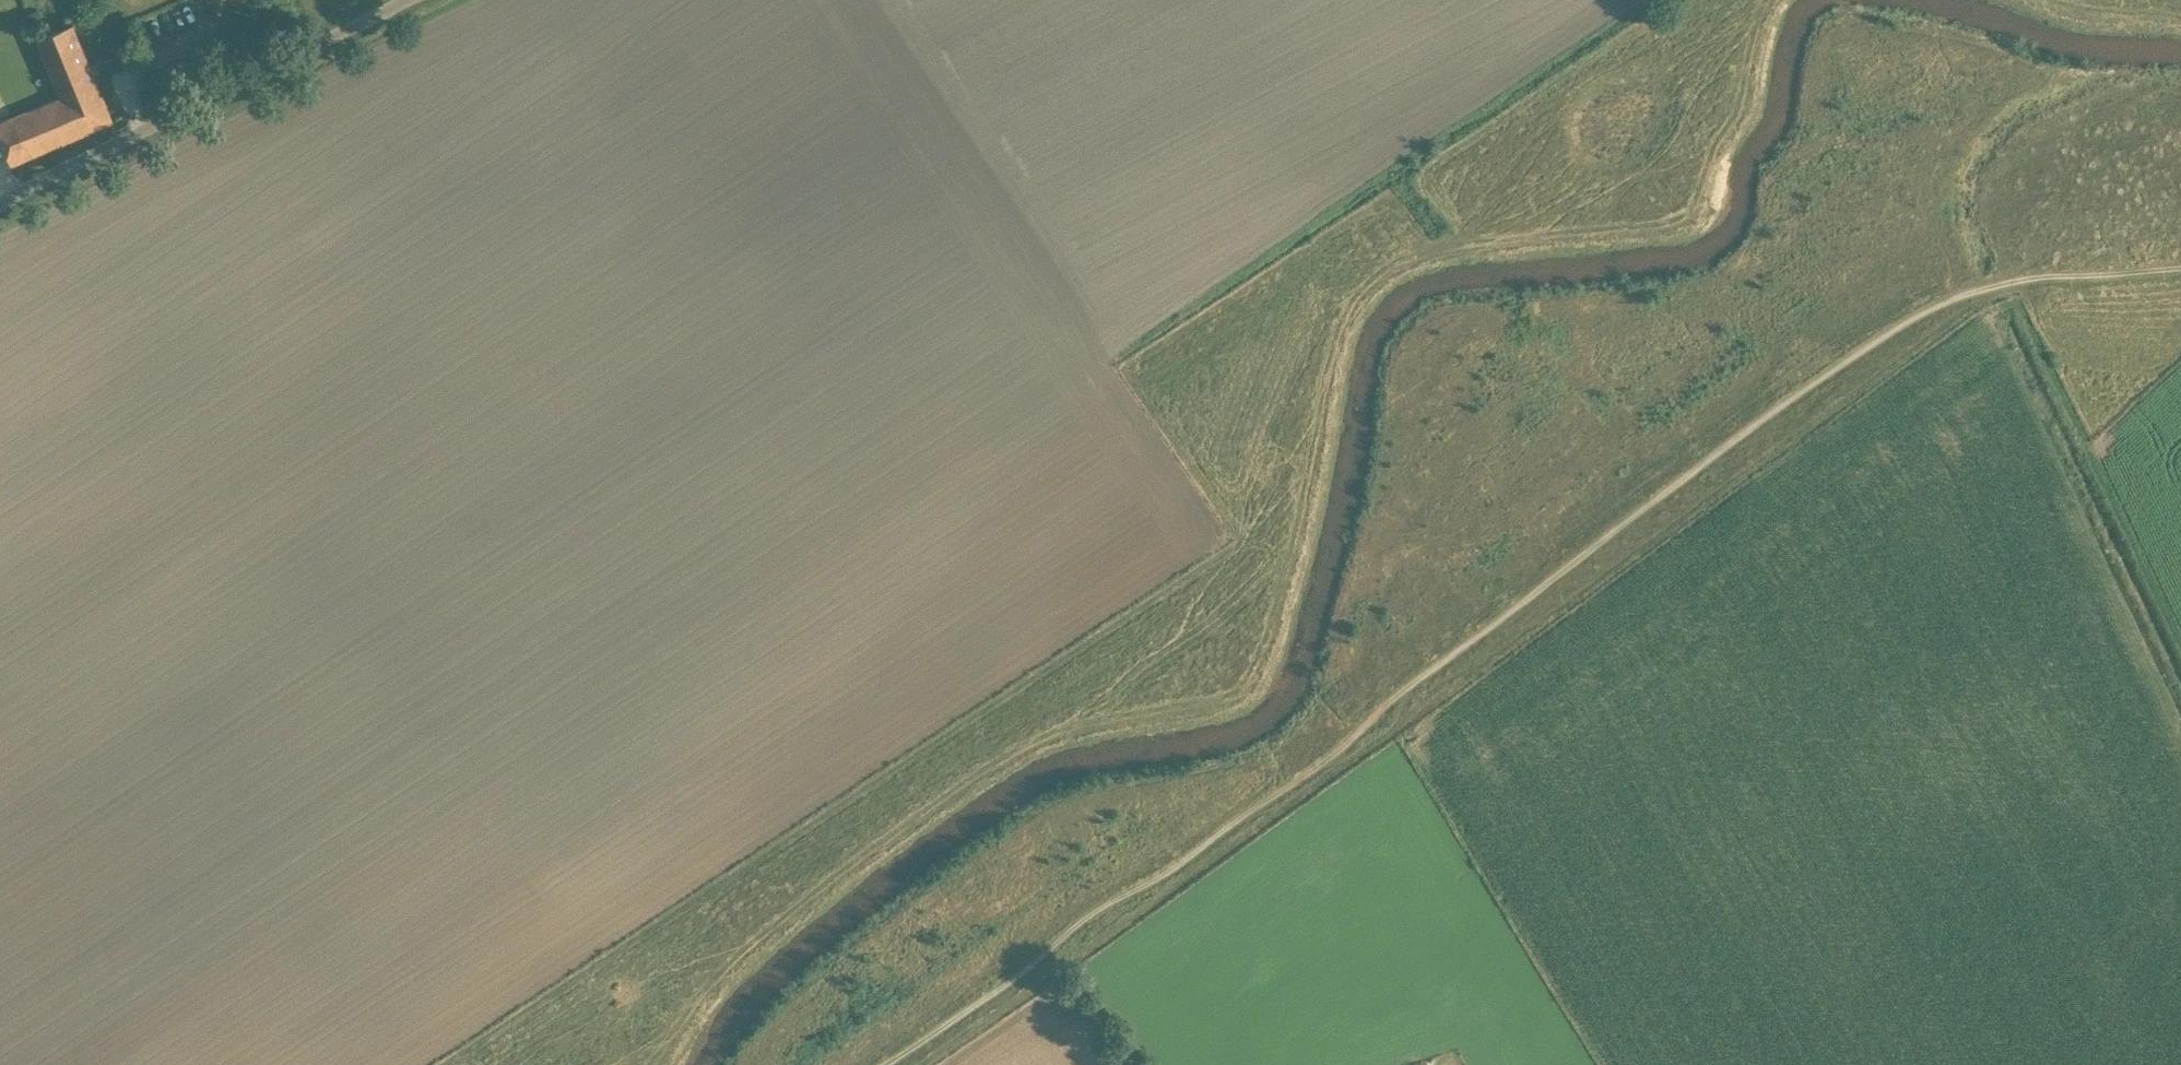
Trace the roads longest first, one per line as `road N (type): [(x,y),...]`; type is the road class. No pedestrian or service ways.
road 1 (track): [(2180,268),(2035,279),(1956,295),(1922,312),(1695,469),(1396,695),(1347,748),(1170,871),(1101,904),(886,1064)]
road 2 (unclassified): [(0,204),(404,0)]

